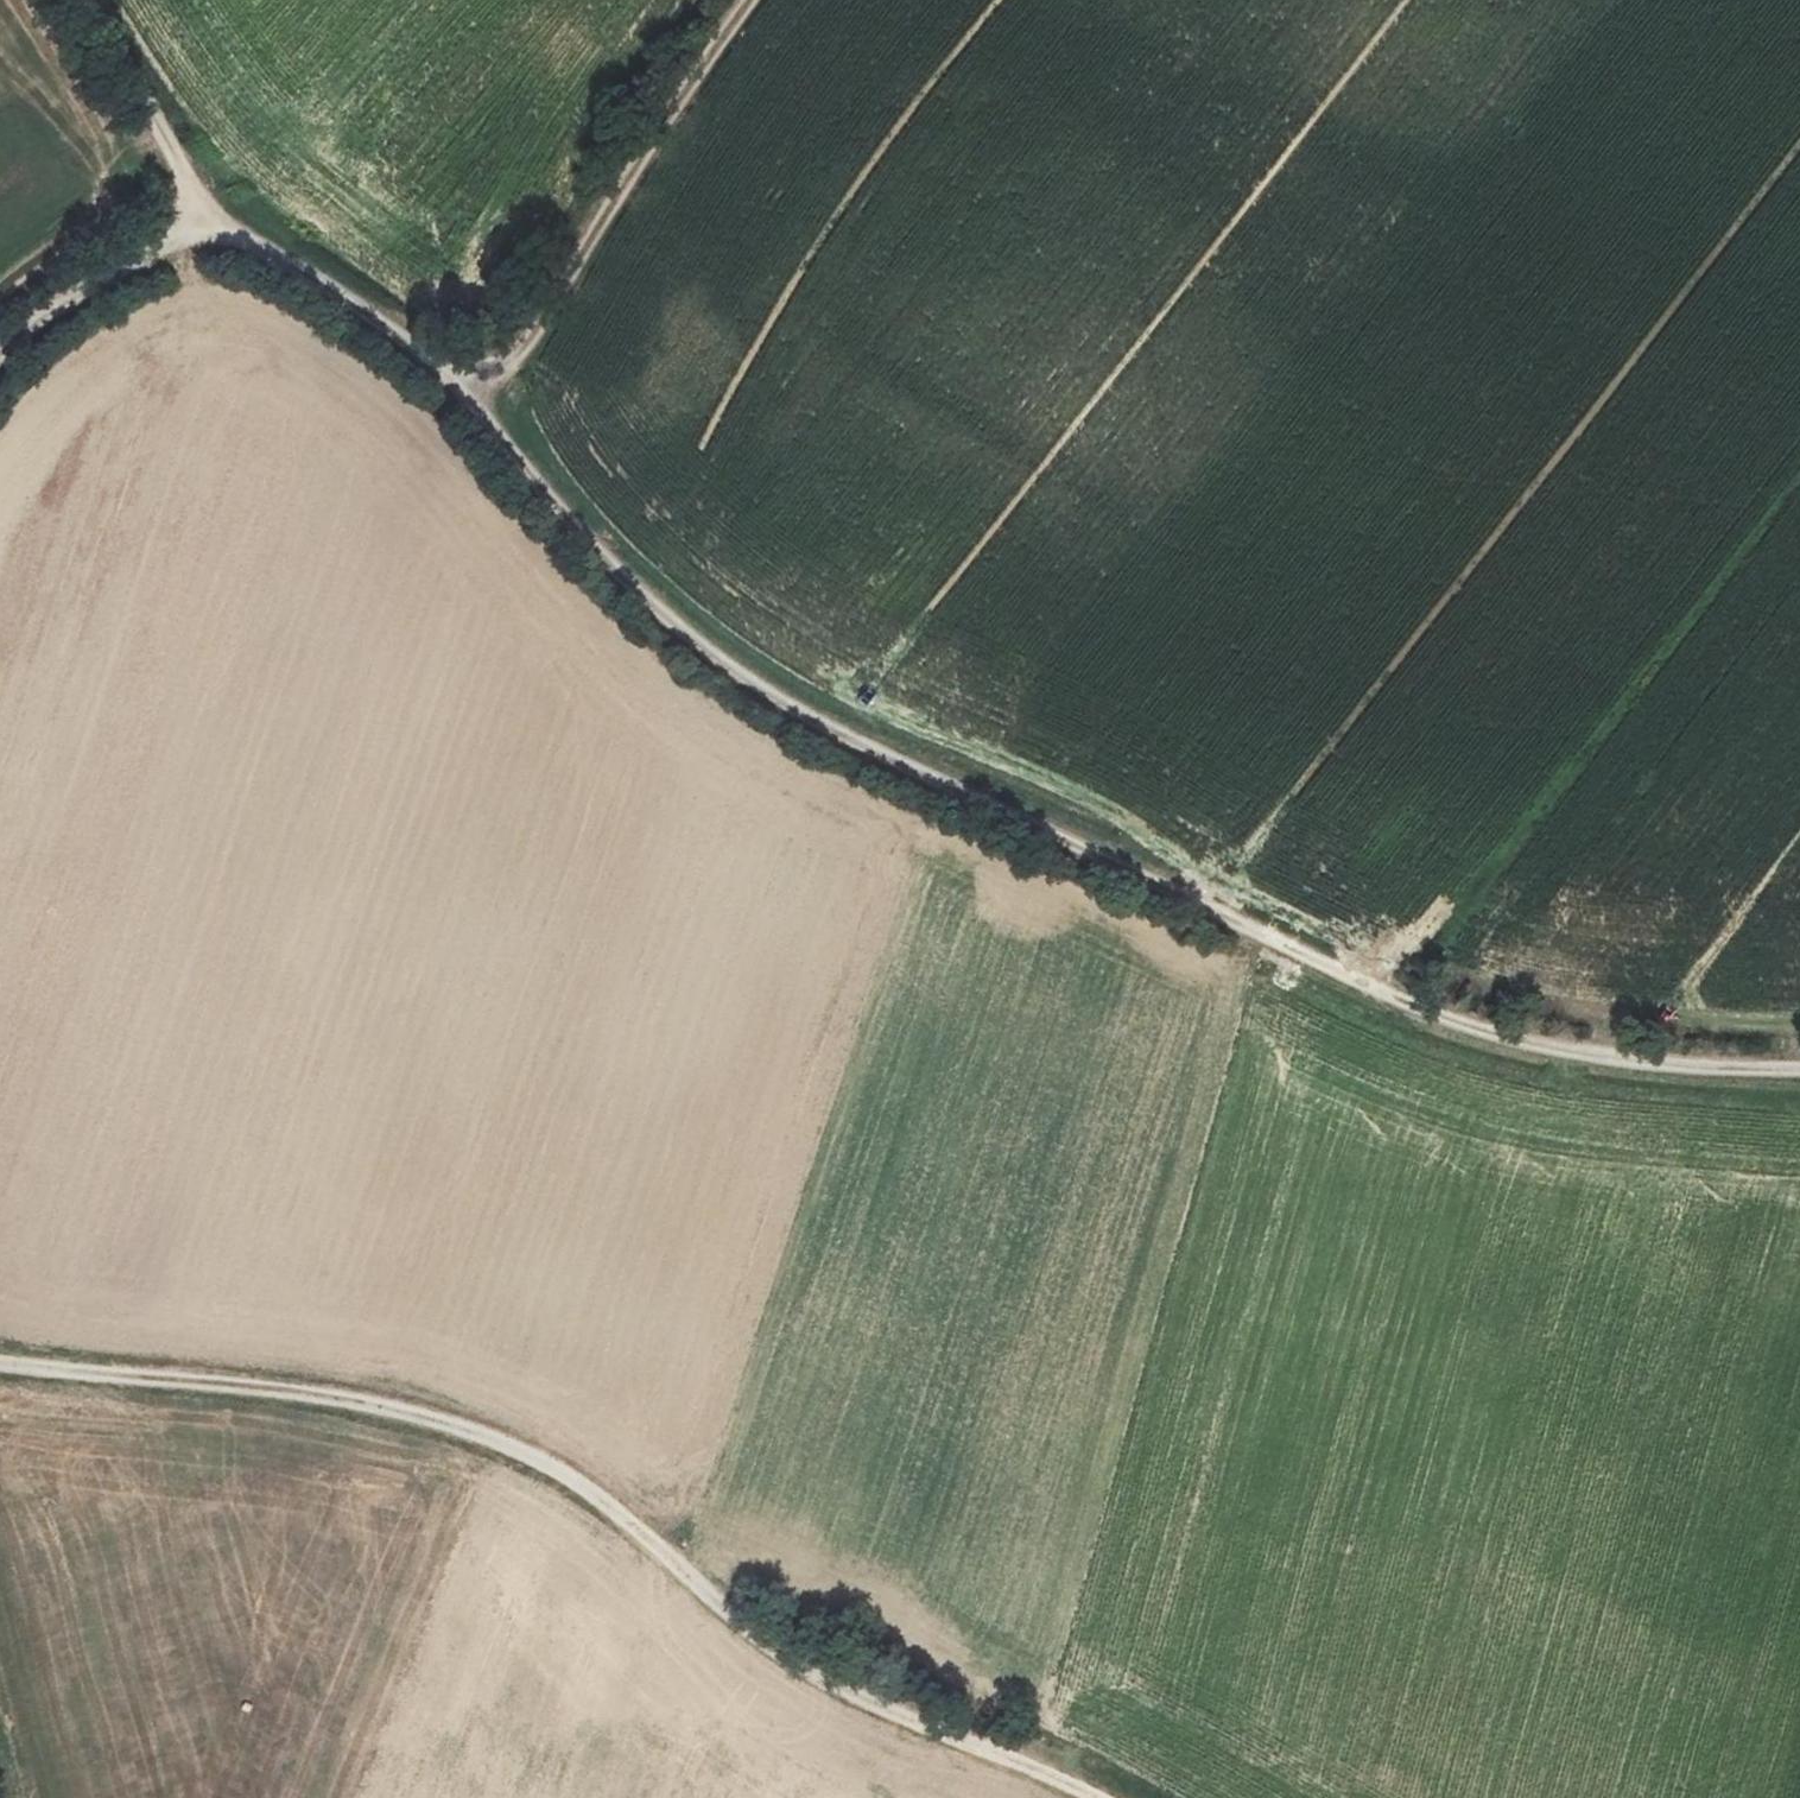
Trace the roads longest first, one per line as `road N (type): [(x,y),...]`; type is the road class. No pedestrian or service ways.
road 1 (track): [(199,237),(276,263),(455,383),(620,600),(879,758),(1415,1010),(1723,1068),(1799,1069)]
road 2 (track): [(1086,1797),(800,1667),(586,1493),(346,1397),(0,1351)]
road 3 (track): [(455,383),(516,375),(758,0)]
road 4 (track): [(77,0),(175,173),(199,237)]
road 5 (track): [(0,346),(71,281),(199,237)]

